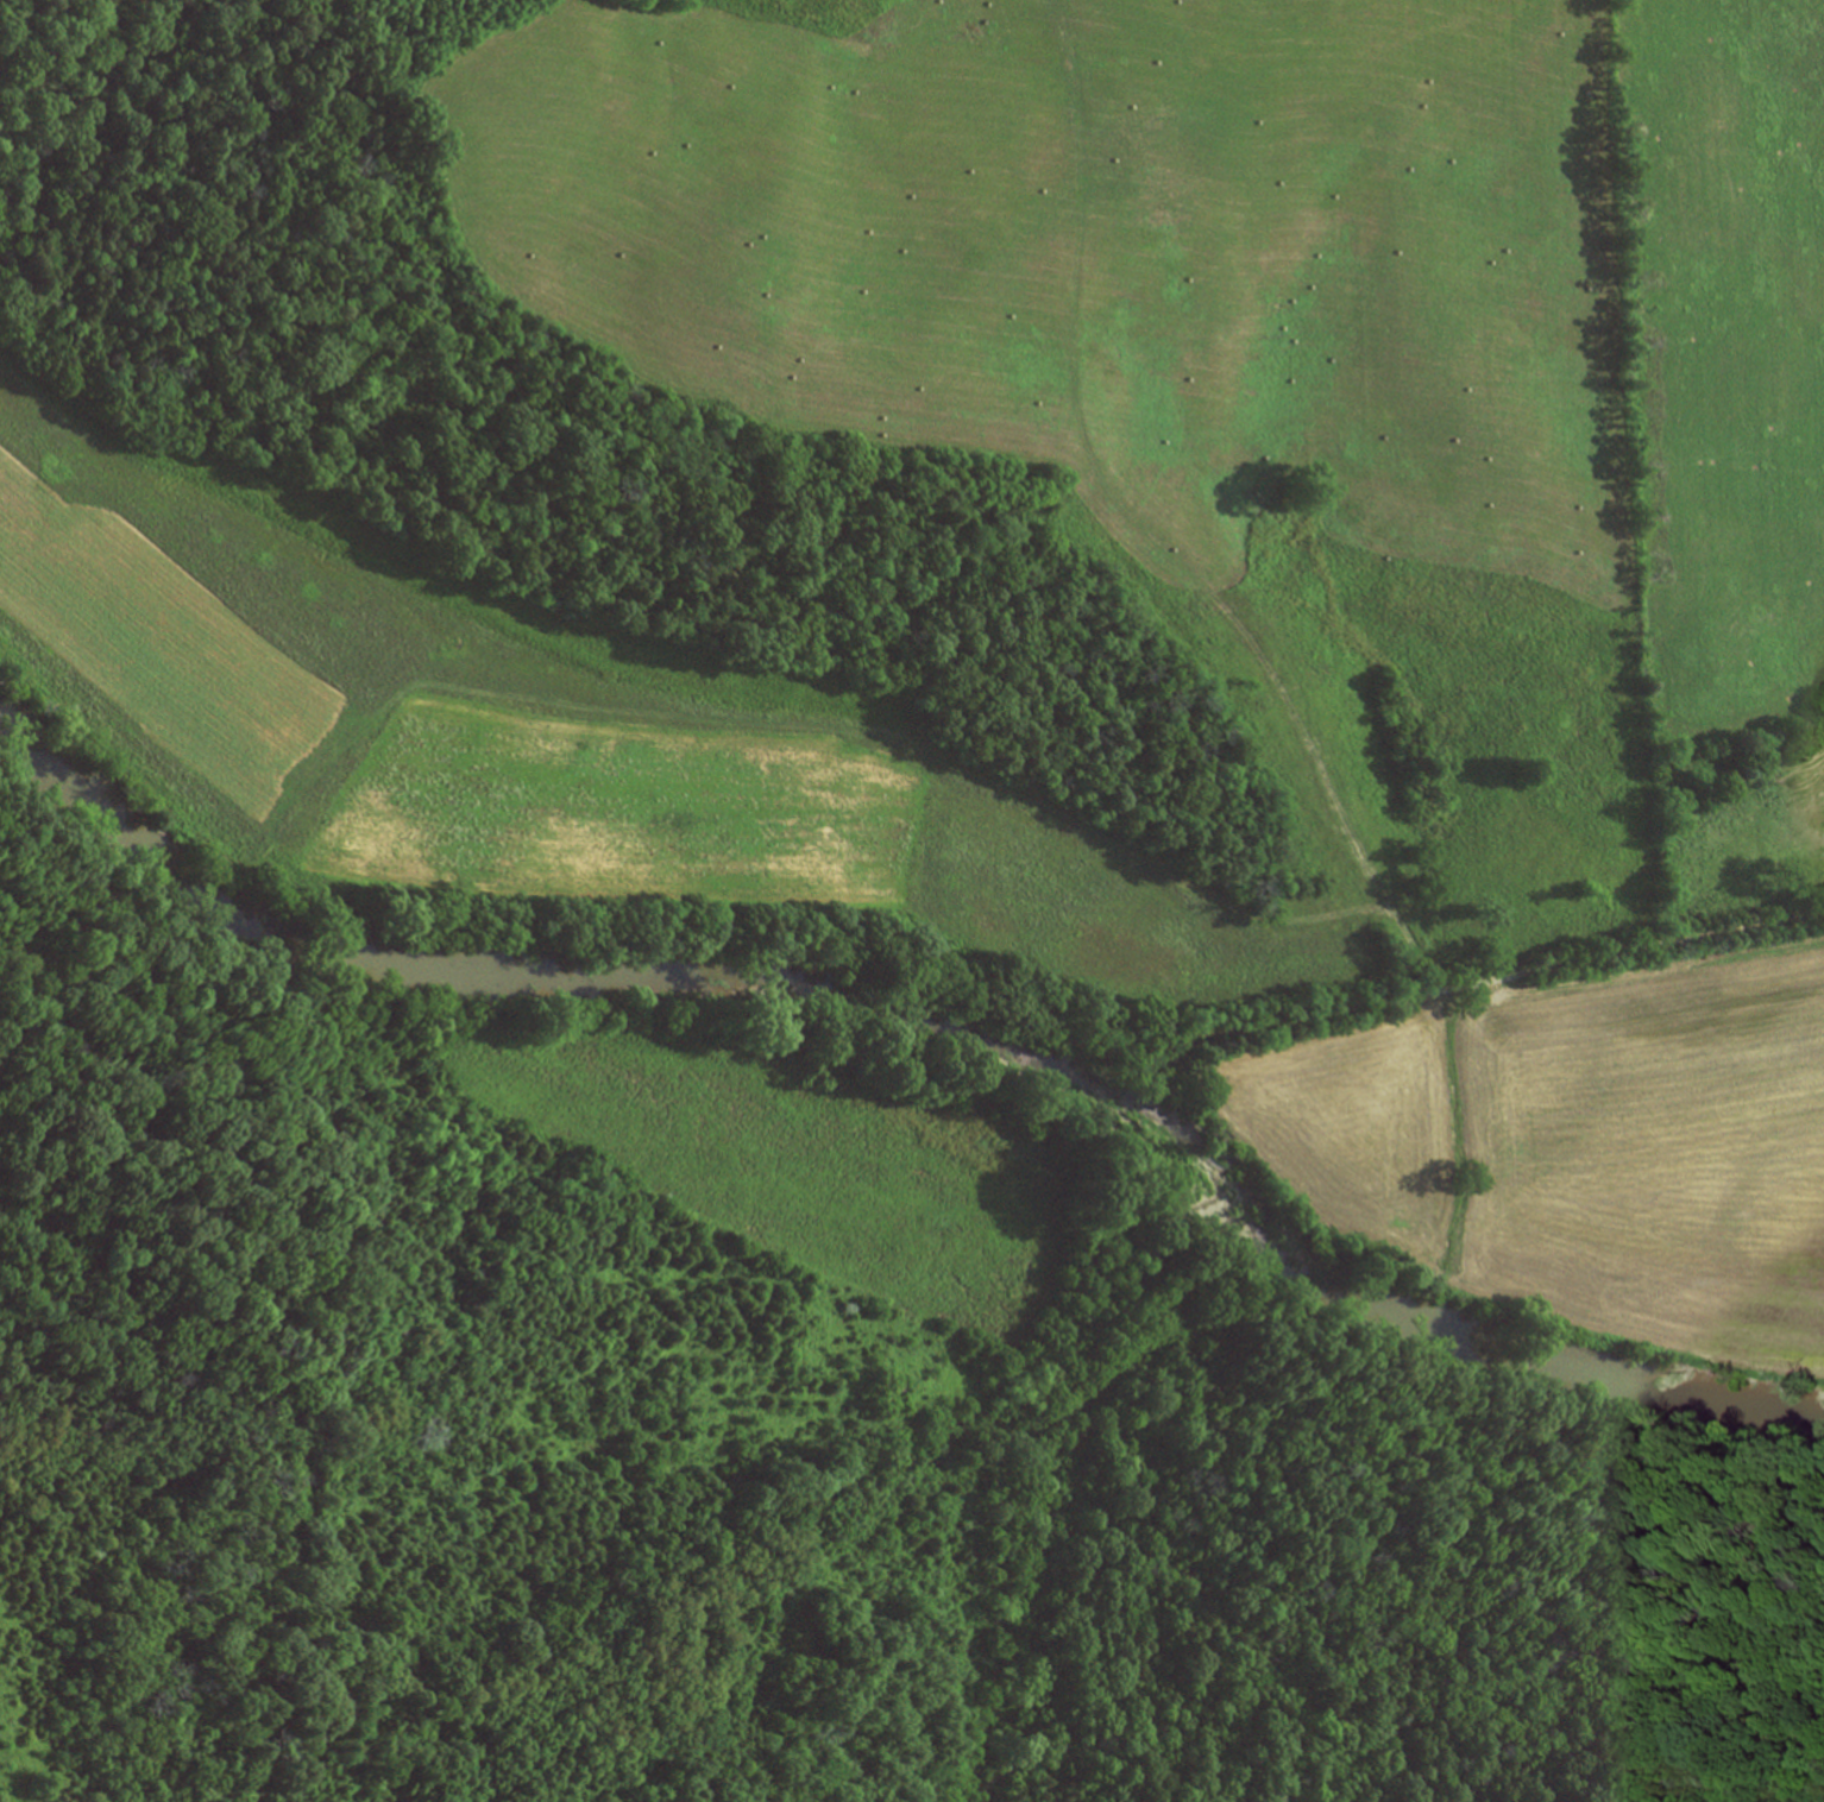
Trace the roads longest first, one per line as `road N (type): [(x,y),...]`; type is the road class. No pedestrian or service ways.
road 1 (residential): [(1169,1065),(1215,1037),(1823,915)]

